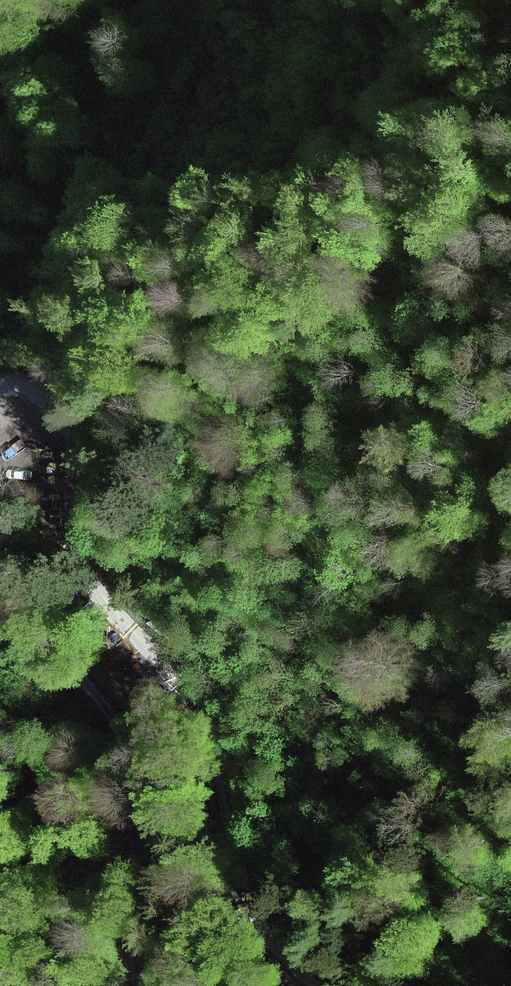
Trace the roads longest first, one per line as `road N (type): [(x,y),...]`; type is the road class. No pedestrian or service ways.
road 1 (unclassified): [(0,392),(21,391),(54,411),(91,582),(211,719),(230,846),(246,892),(310,985)]
road 2 (unclassified): [(133,985),(130,776),(122,736),(111,707),(34,637),(0,573)]
road 3 (track): [(0,344),(44,294),(67,240),(193,32)]

